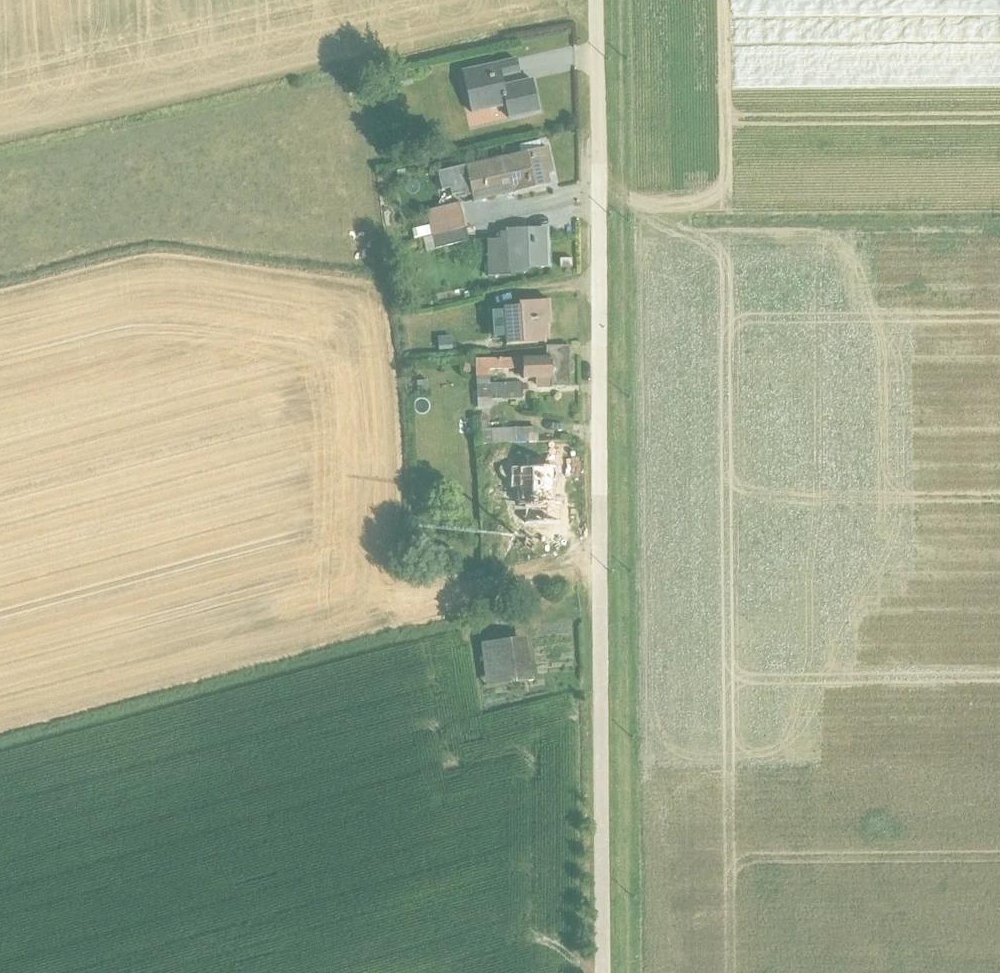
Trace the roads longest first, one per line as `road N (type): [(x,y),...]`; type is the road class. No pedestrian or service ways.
road 1 (track): [(616,0),(626,972)]
road 2 (unclassified): [(603,972),(596,0)]
road 3 (track): [(731,972),(723,255),(704,238),(618,239)]

